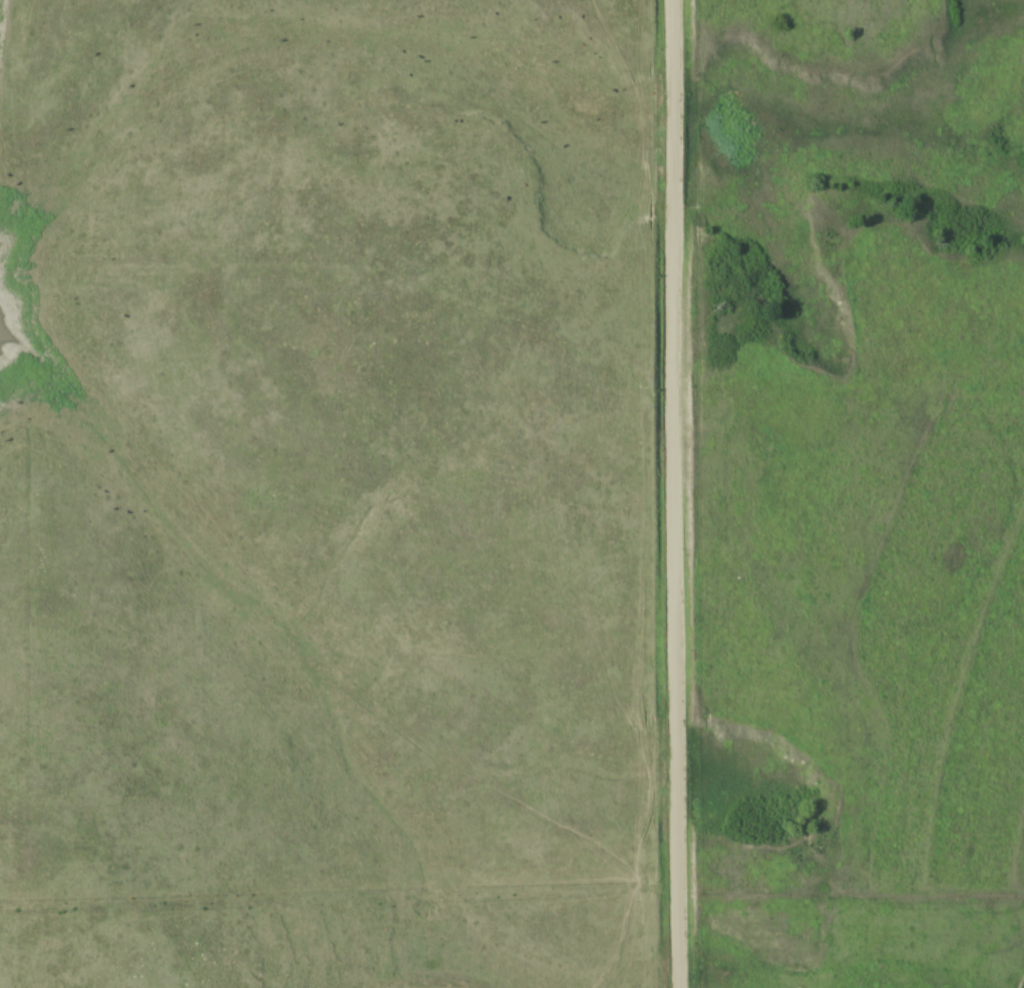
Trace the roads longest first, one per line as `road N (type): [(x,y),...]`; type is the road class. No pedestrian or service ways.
road 1 (residential): [(668,0),(672,987)]

